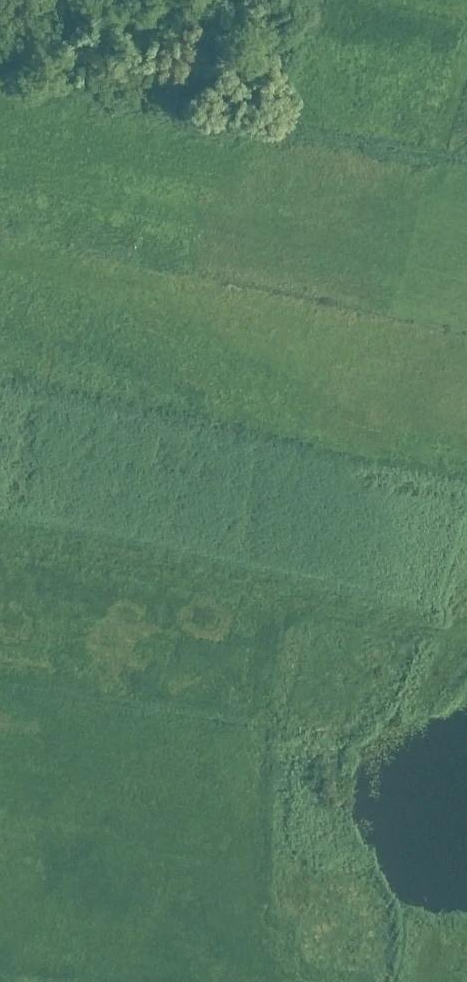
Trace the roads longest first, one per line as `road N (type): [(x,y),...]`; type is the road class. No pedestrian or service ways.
road 1 (track): [(311,586),(366,598),(437,633),(466,614)]

